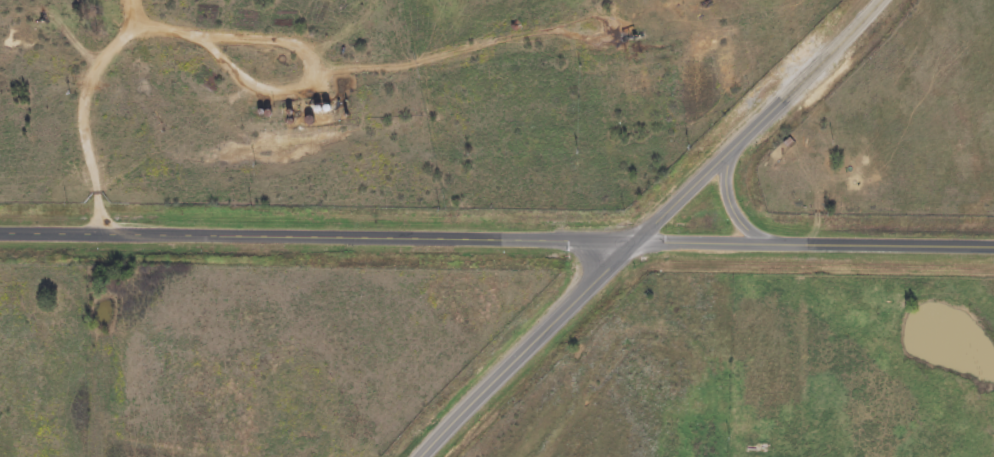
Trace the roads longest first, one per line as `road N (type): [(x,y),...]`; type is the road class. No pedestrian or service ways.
road 1 (secondary): [(0,234),(993,249)]
road 2 (secondary): [(881,0),(727,156),(626,243),(423,456)]
road 3 (residential): [(0,94),(88,53),(108,27),(108,0)]
road 4 (residential): [(727,156),(731,212),(754,239),(788,245)]
road 5 (residential): [(99,233),(0,158)]

